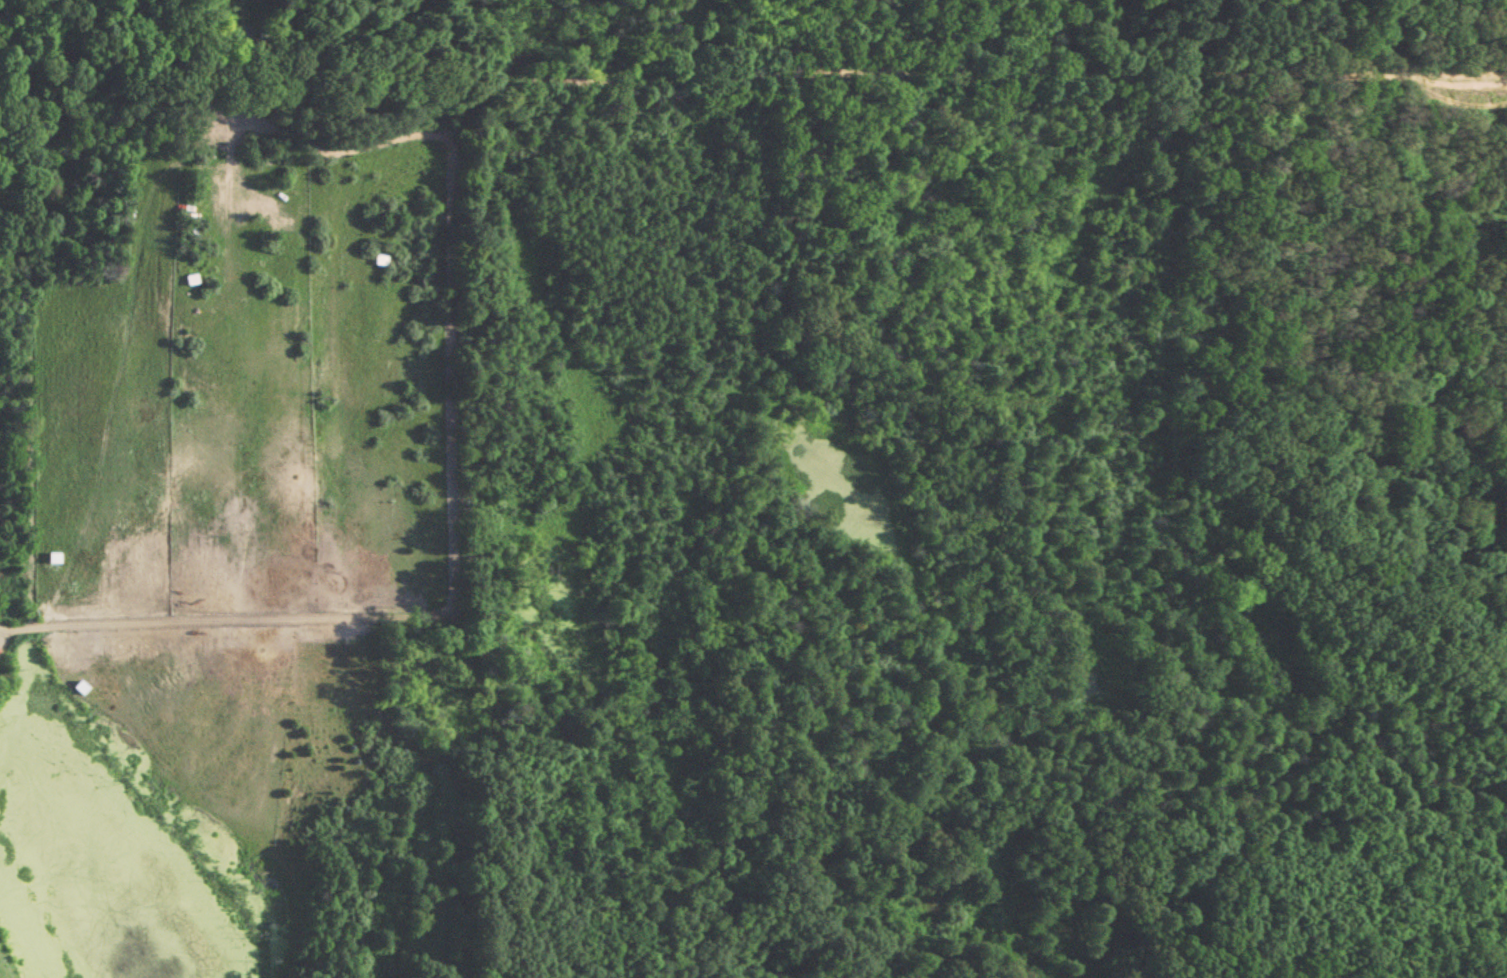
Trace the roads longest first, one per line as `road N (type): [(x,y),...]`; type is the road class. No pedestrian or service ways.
road 1 (residential): [(136,0),(176,53),(227,67),(374,62),(745,73),(1506,55)]

